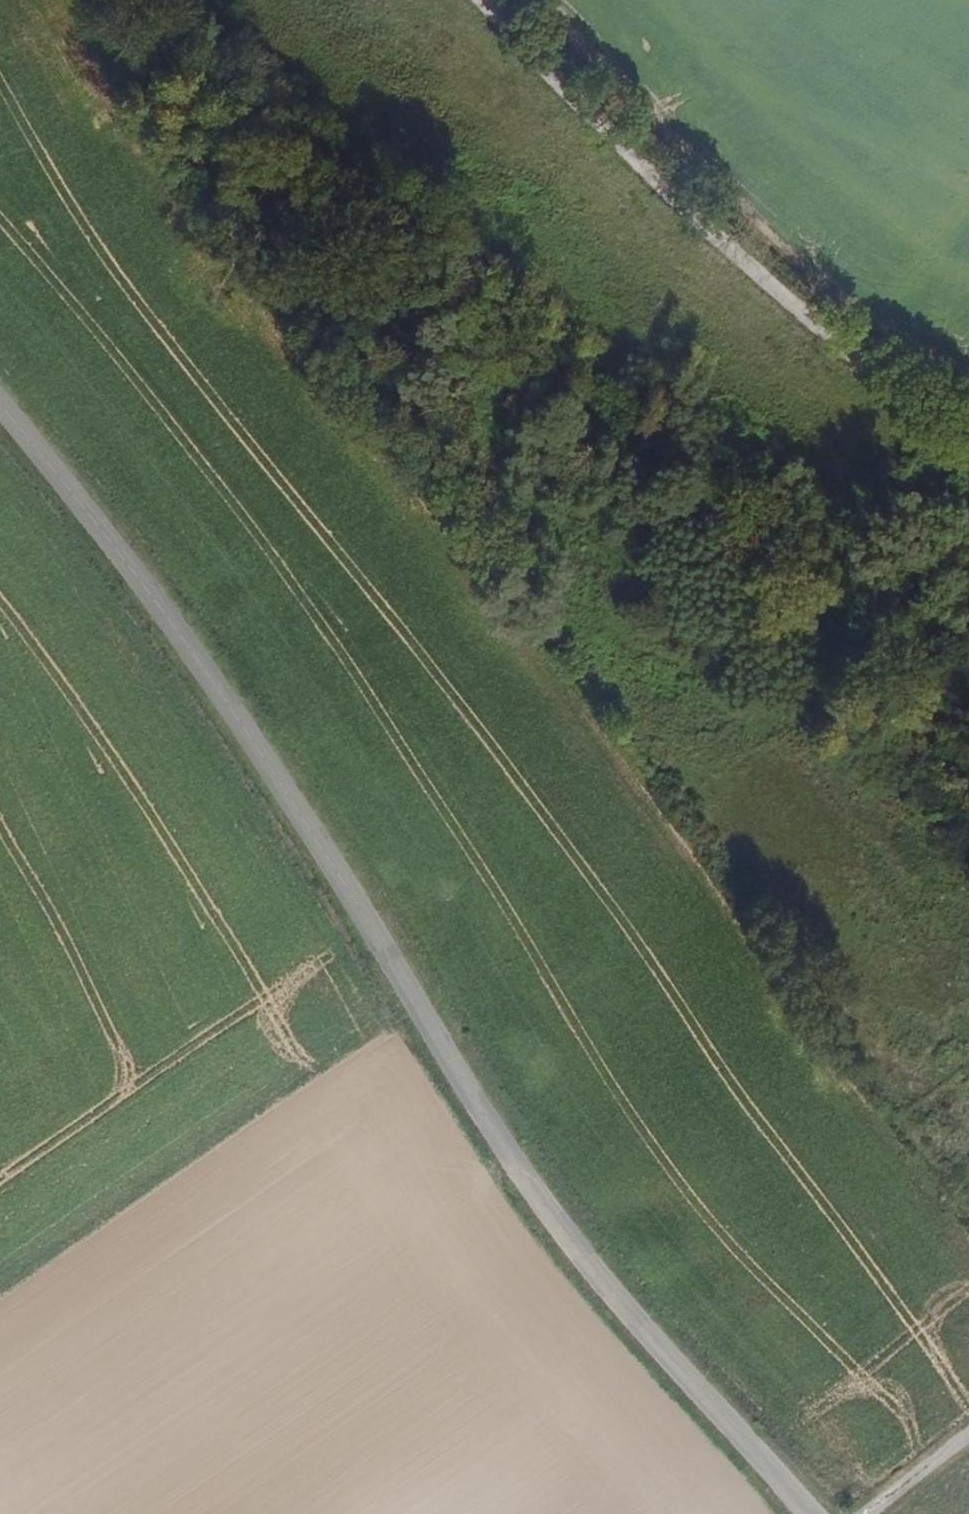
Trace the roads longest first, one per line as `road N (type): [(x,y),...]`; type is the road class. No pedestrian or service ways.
road 1 (tertiary): [(0,402),(197,656),(563,1231),(811,1513)]
road 2 (track): [(968,445),(885,387),(571,97),(483,0)]

